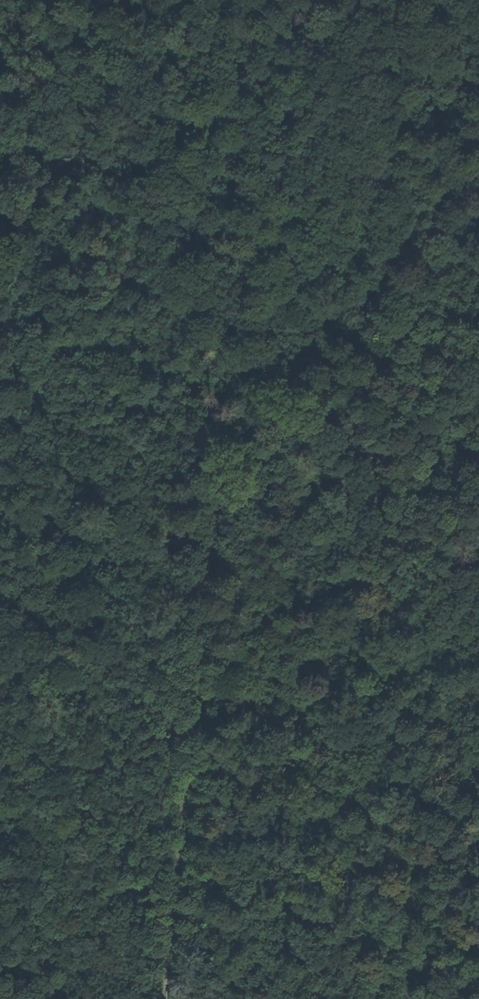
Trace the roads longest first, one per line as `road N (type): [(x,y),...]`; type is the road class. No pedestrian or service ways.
road 1 (track): [(166,998),(214,507),(203,460),(143,413)]
road 2 (track): [(223,0),(186,131),(192,300),(167,372),(143,413),(27,436),(0,457)]
road 3 (track): [(211,474),(478,154)]

